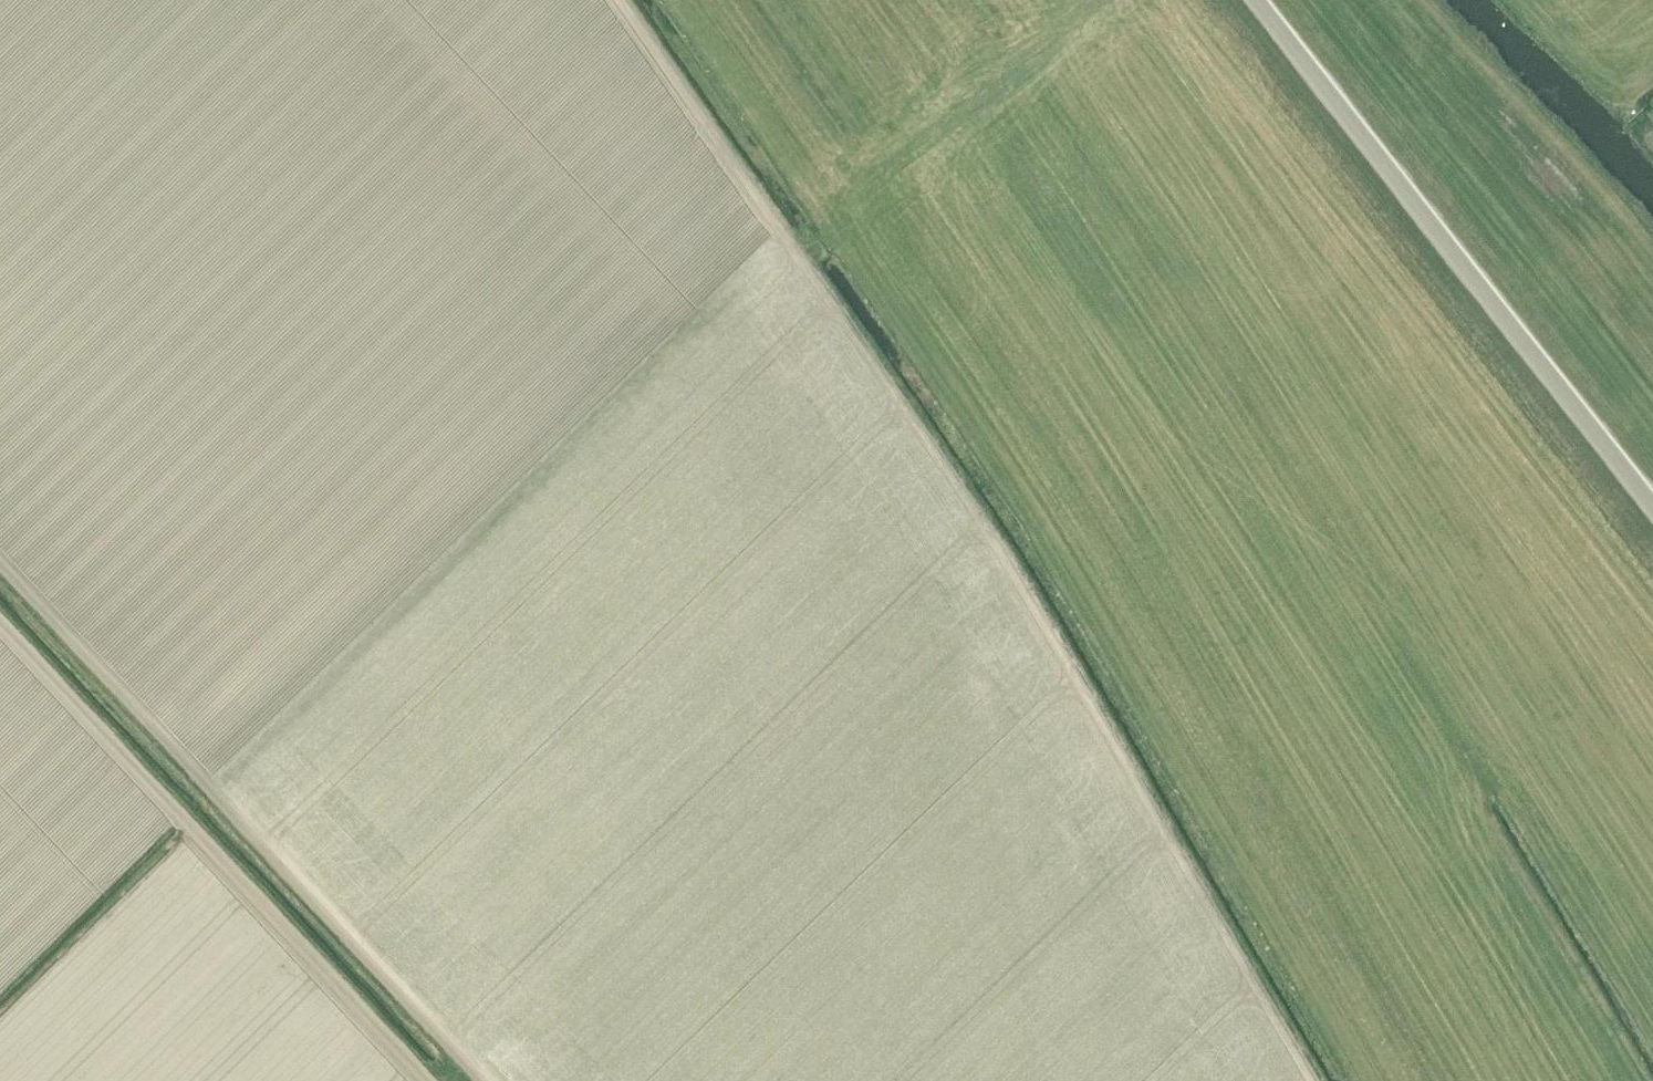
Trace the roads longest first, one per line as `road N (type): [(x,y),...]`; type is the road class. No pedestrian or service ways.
road 1 (unclassified): [(1652,518),(1251,0)]

